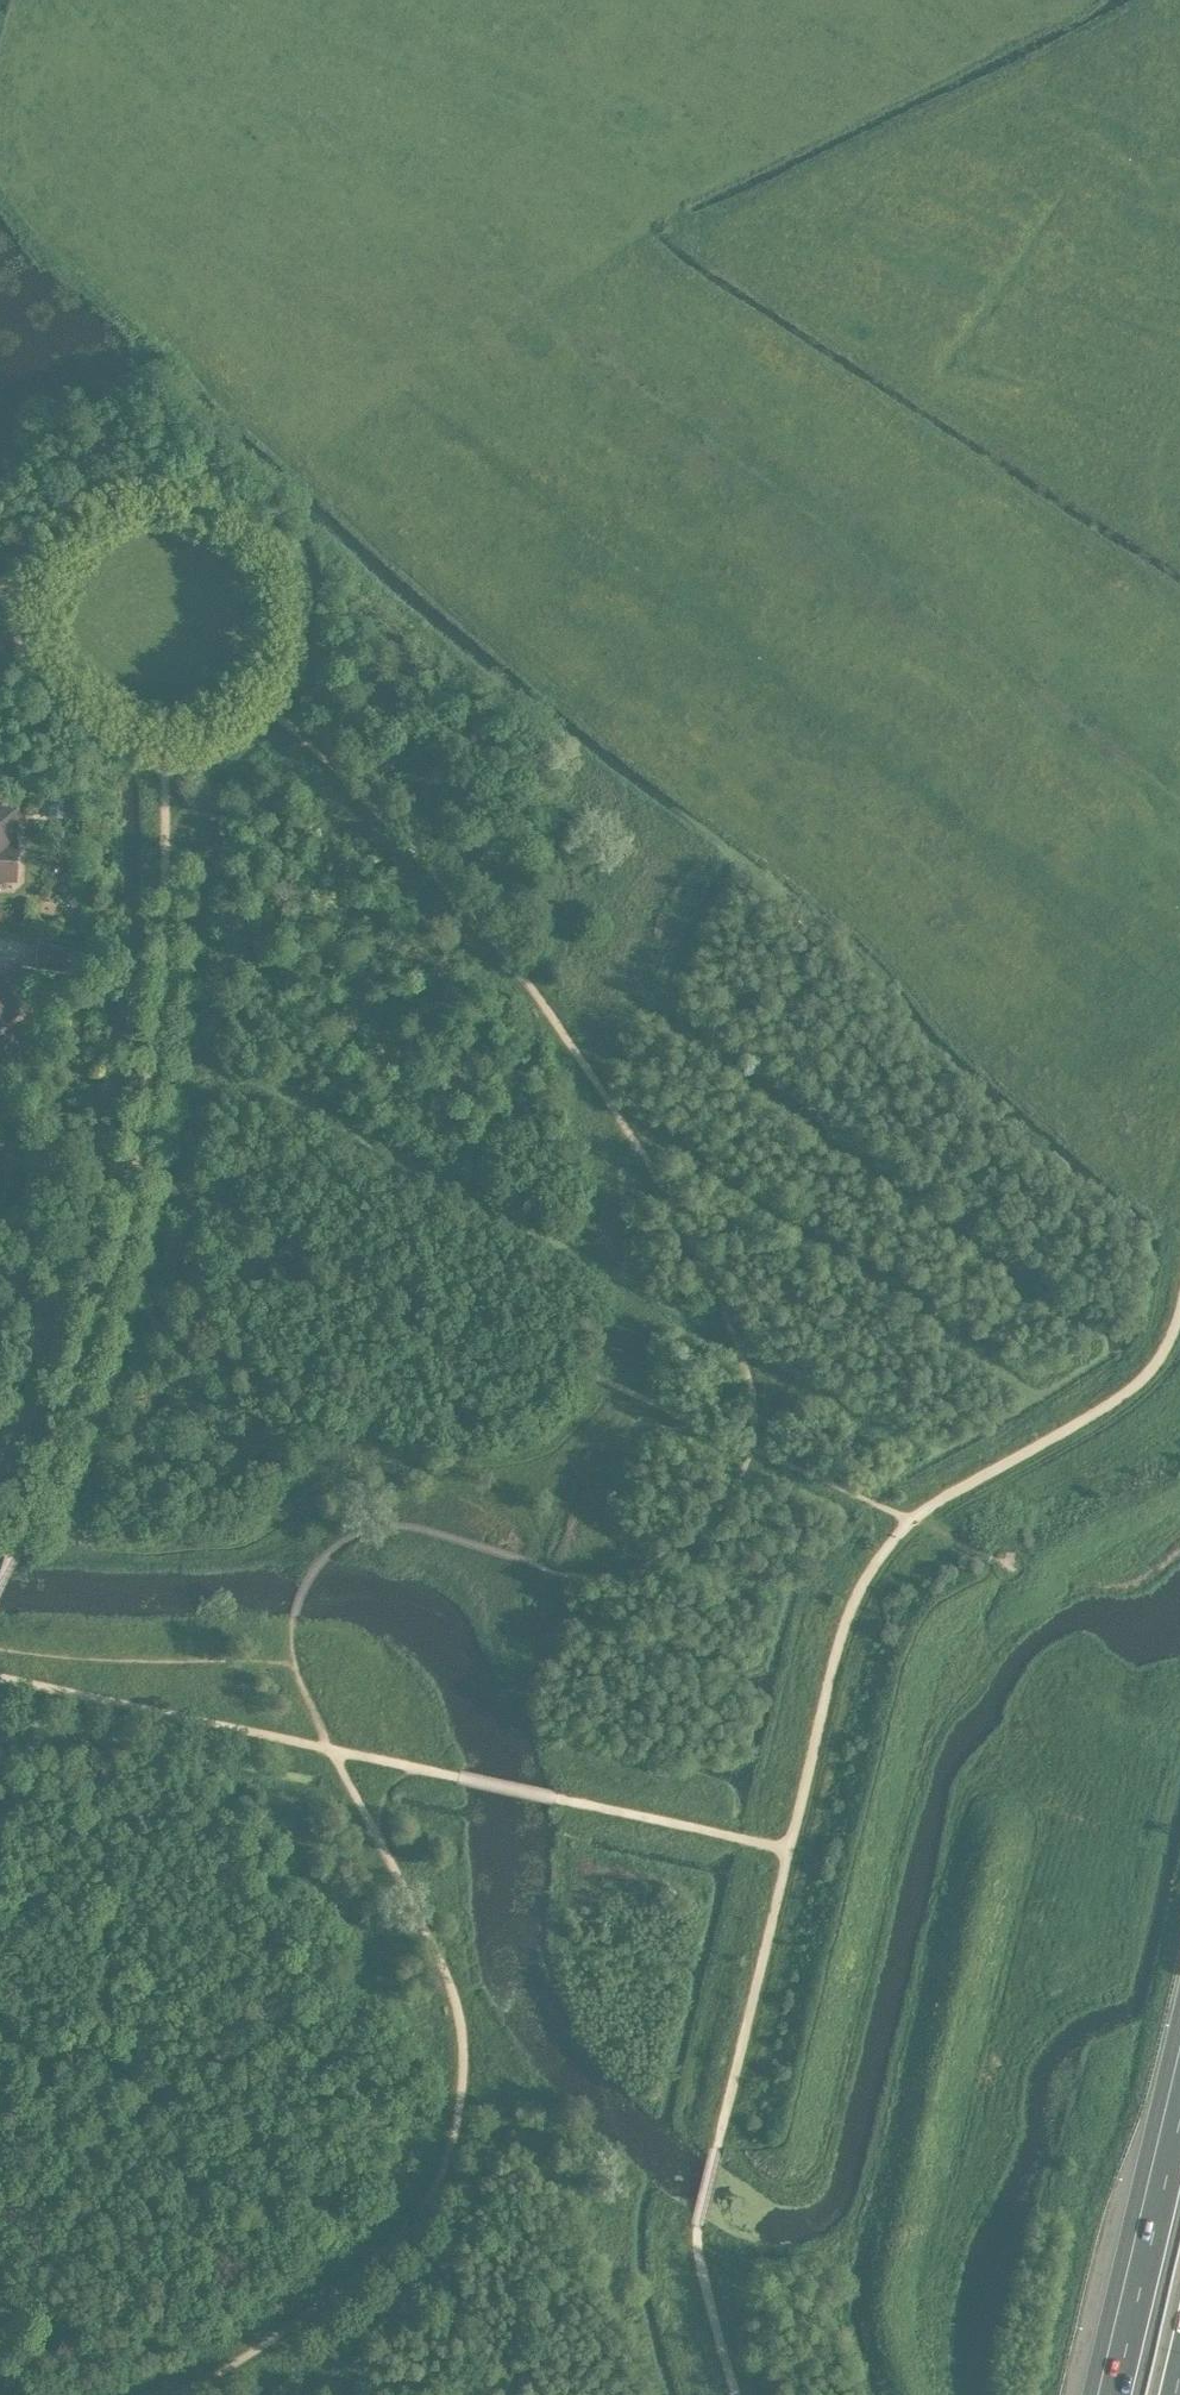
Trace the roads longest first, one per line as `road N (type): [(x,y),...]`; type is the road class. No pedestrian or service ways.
road 1 (motorway): [(1179,2064),(1101,2394)]

